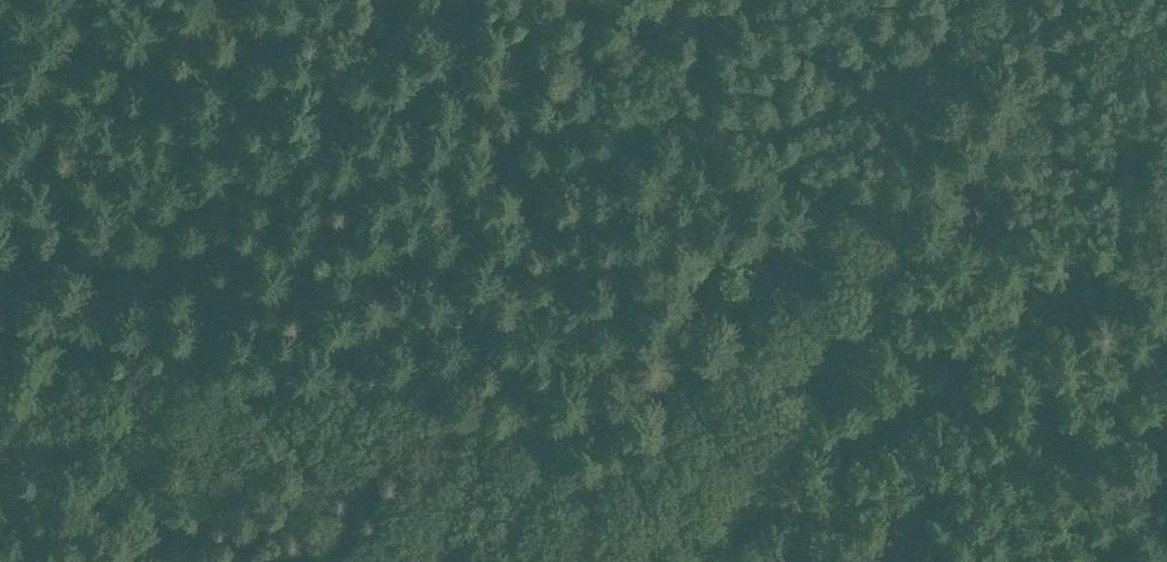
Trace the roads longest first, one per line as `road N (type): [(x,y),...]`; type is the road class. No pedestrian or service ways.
road 1 (track): [(130,0),(227,72),(384,89),(513,137),(616,186),(840,320)]
road 2 (track): [(840,320),(1166,396)]
road 3 (track): [(0,38),(227,72)]

